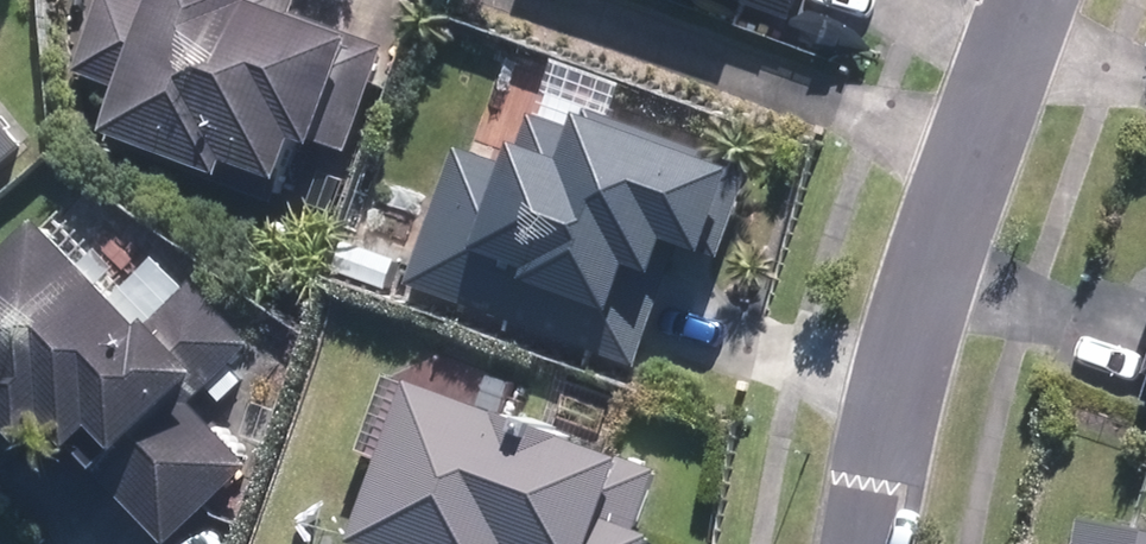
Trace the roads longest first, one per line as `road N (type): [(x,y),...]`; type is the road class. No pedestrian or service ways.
road 1 (residential): [(1029,0),(910,330),(863,543)]

